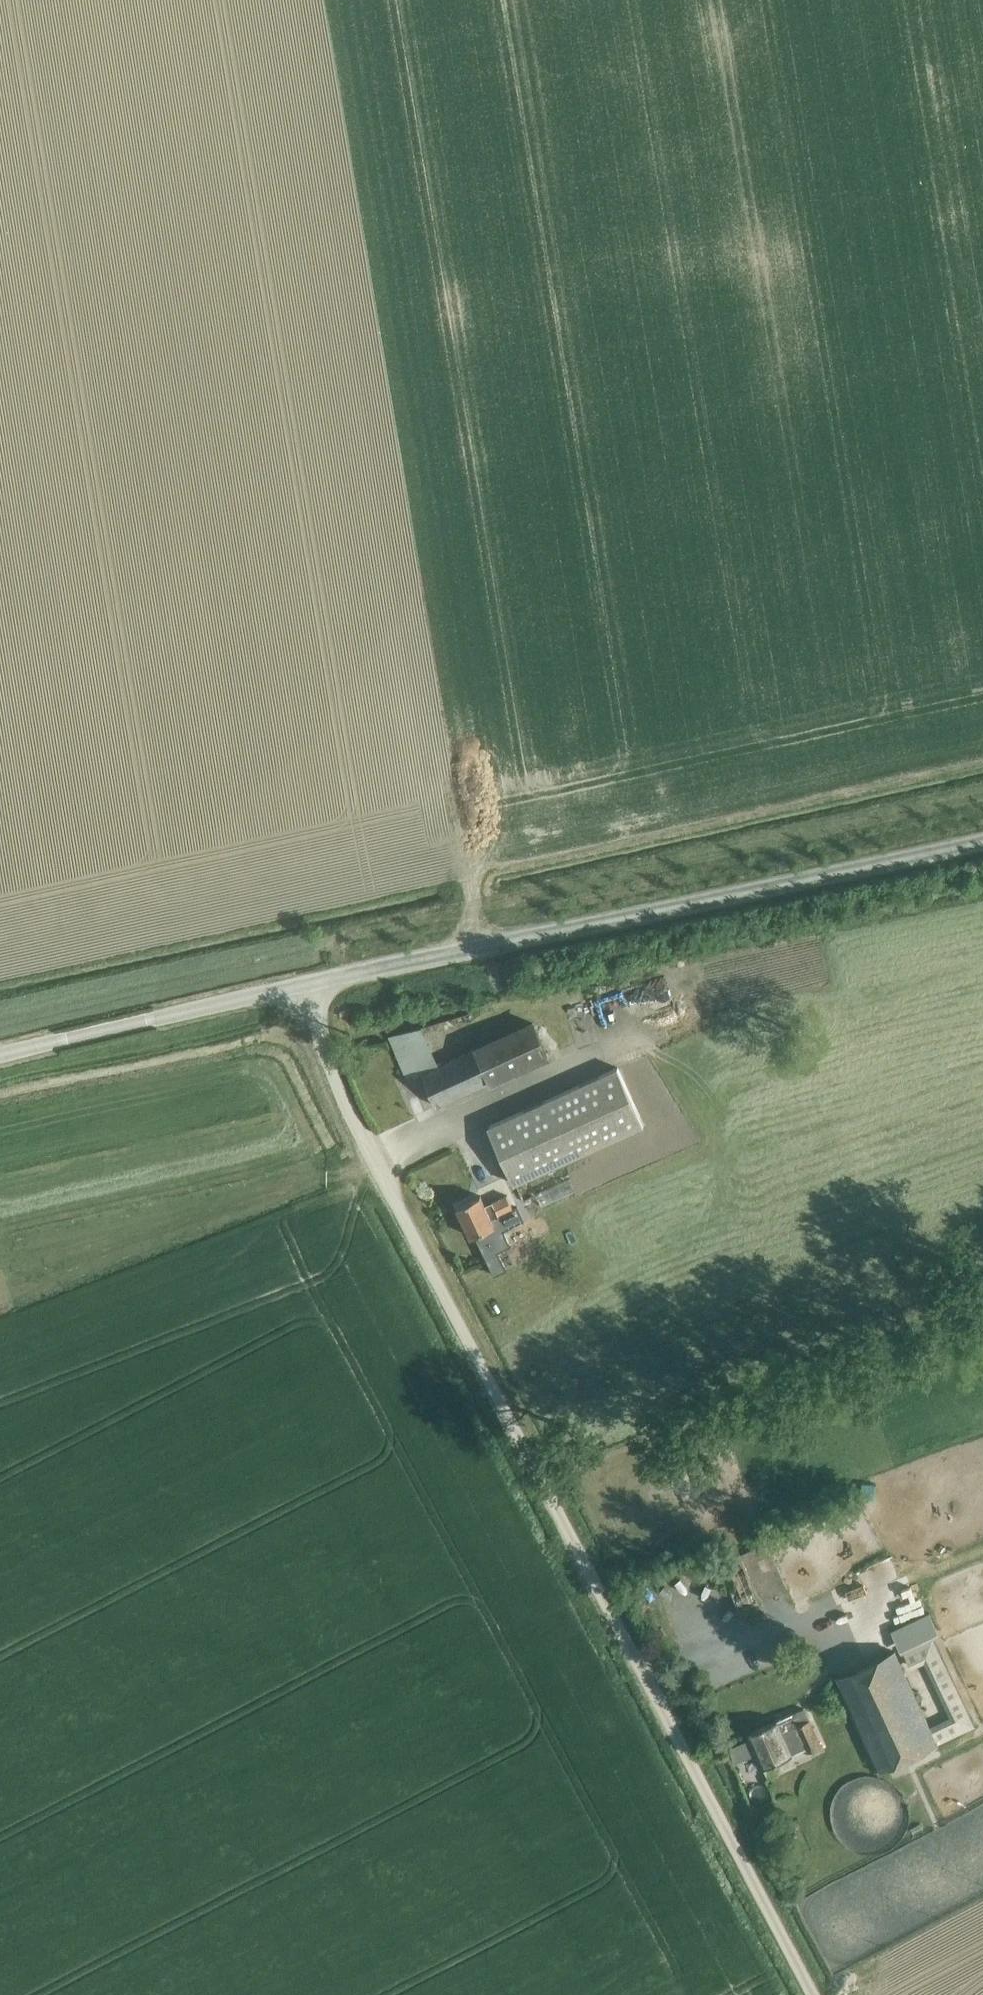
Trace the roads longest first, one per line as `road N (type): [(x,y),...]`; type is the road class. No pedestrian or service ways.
road 1 (unclassified): [(817,1994),(350,1128),(304,981)]
road 2 (tertiary): [(304,981),(982,839)]
road 3 (tertiary): [(0,1054),(304,981)]

